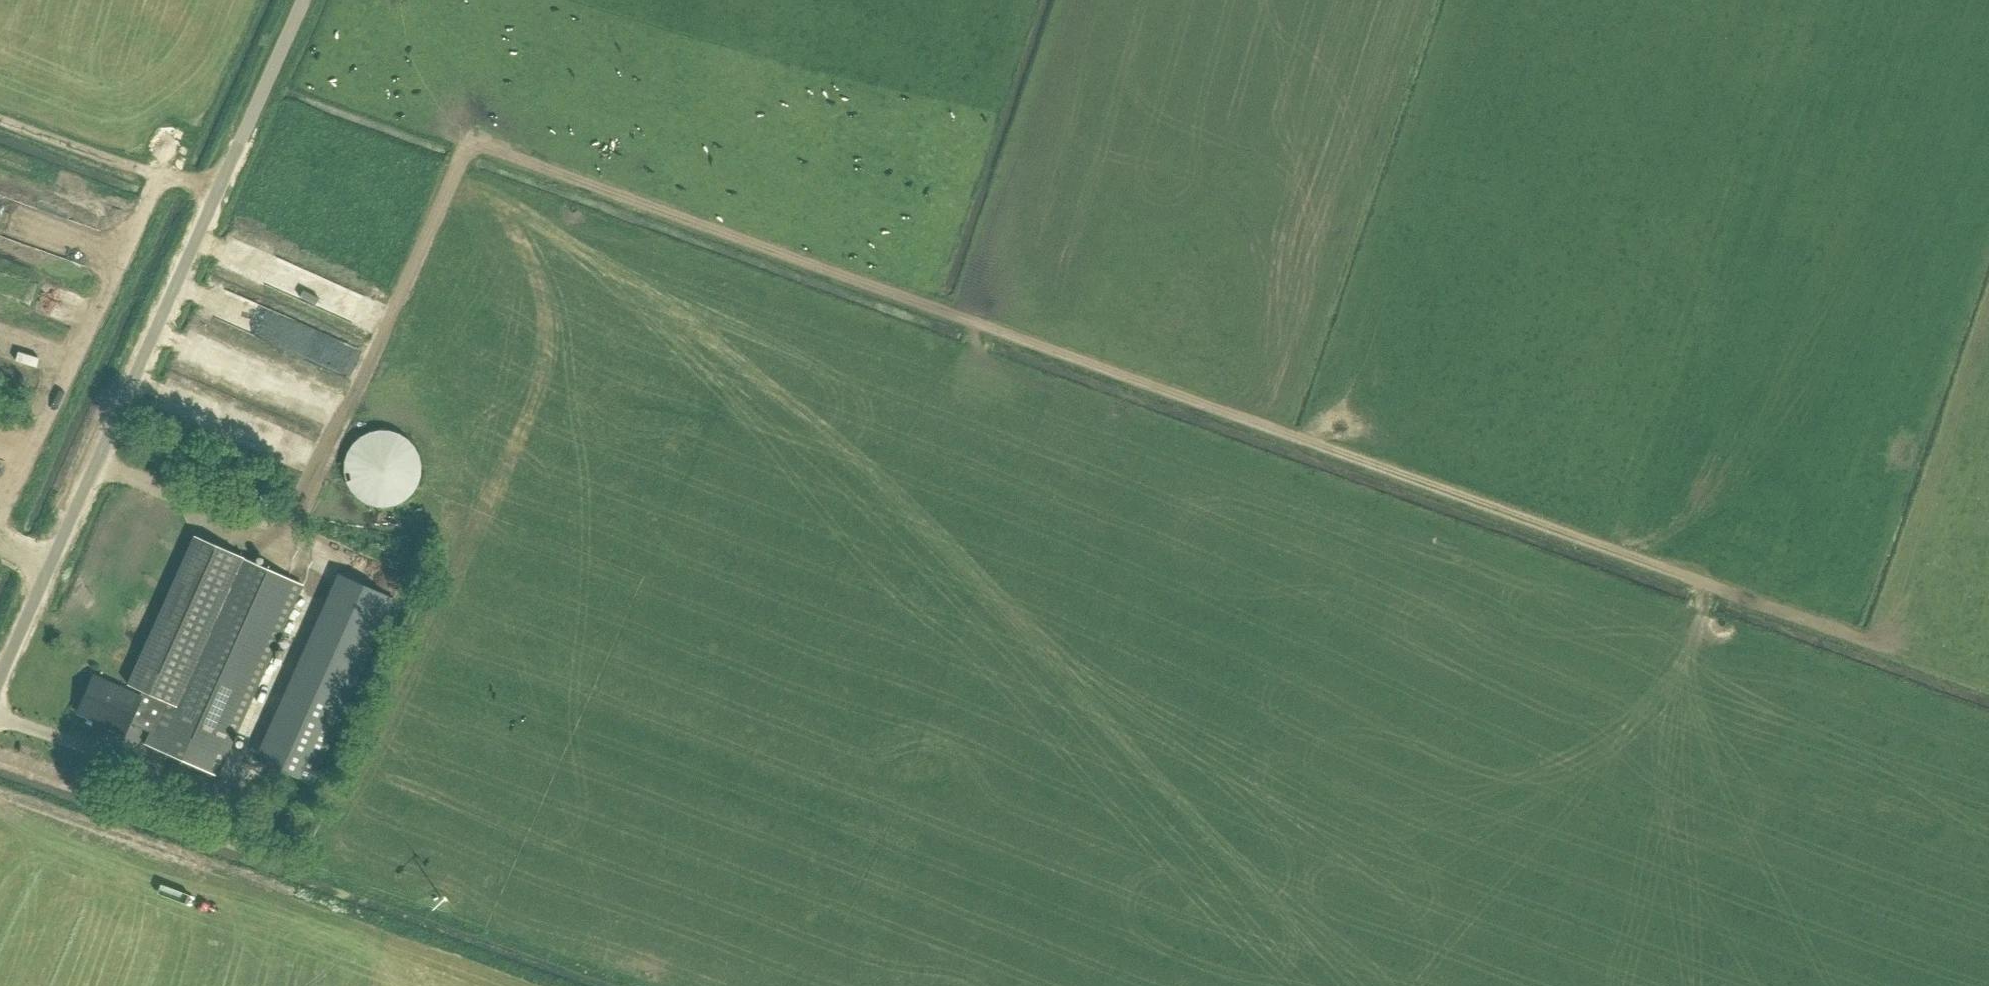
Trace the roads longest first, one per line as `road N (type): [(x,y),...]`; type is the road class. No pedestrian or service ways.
road 1 (unclassified): [(0,676),(300,0)]

